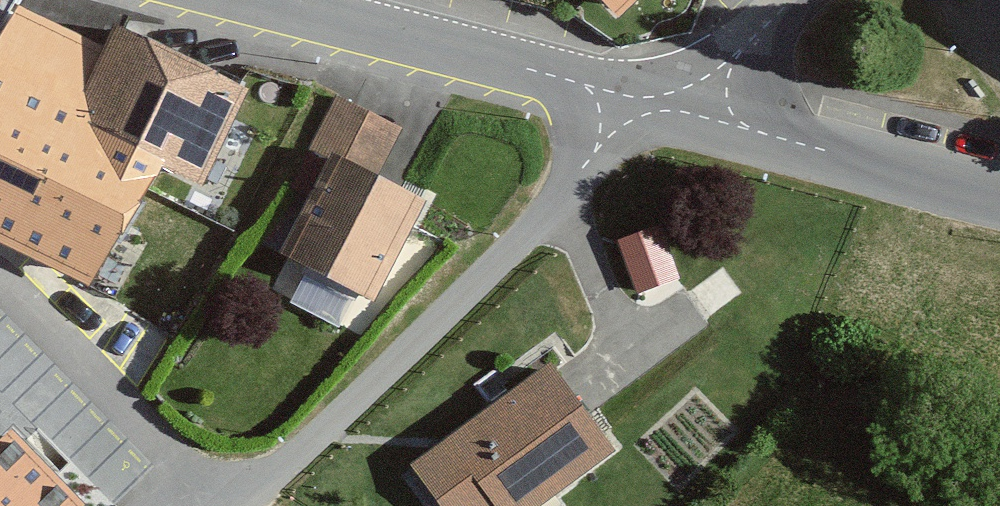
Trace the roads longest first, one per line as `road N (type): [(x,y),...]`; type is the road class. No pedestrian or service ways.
road 1 (residential): [(233,505),(651,106)]
road 2 (tertiary): [(241,0),(651,106)]
road 3 (tertiary): [(651,106),(999,188)]
road 4 (residential): [(221,505),(0,283)]
road 5 (residential): [(651,106),(767,0)]

